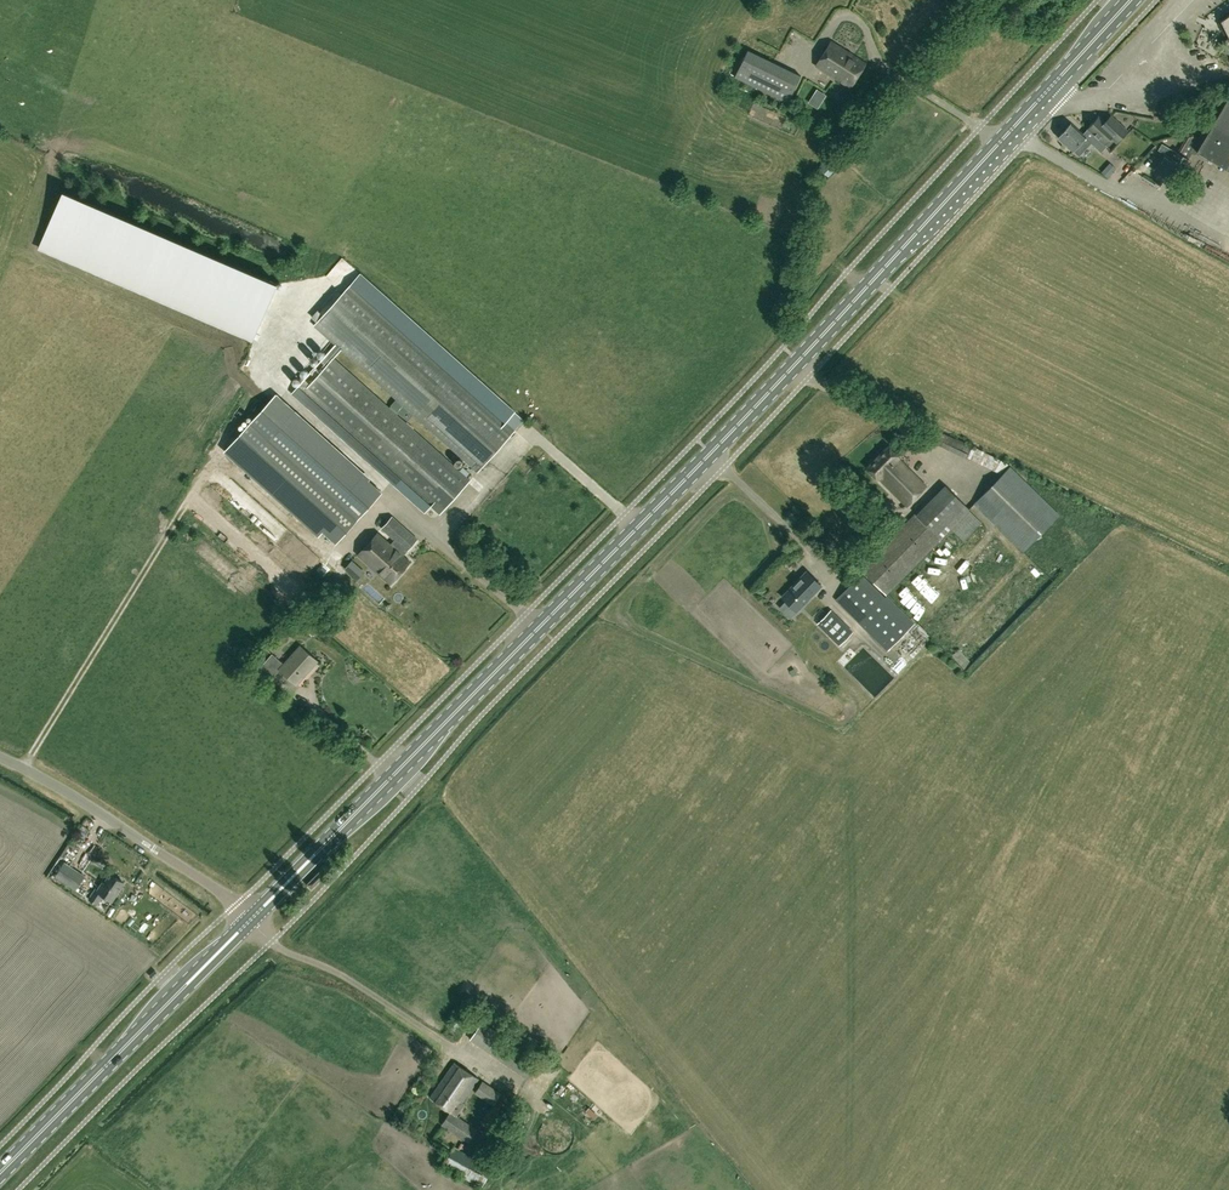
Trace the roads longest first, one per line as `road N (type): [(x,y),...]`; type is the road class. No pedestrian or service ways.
road 1 (primary): [(251,920),(639,528),(1131,0)]
road 2 (primary): [(0,1172),(251,920)]
road 3 (unclassified): [(251,920),(88,806),(0,759)]

